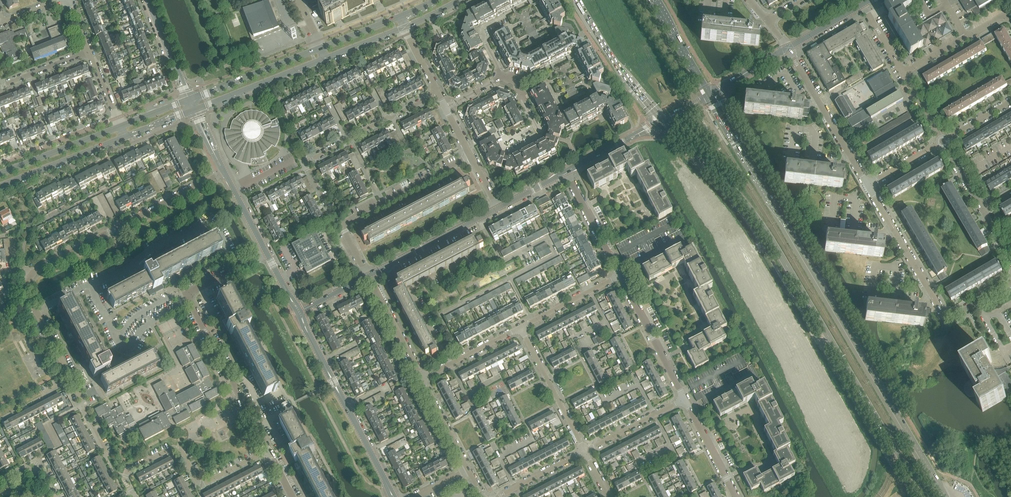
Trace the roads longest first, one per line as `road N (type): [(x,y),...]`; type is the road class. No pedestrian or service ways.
road 1 (secondary): [(946,496),(711,95)]
road 2 (secondary): [(663,120),(757,218),(928,496)]
road 3 (residential): [(268,450),(186,293),(266,251)]
road 4 (residential): [(32,272),(223,170)]
road 5 (tertiary): [(394,496),(299,312)]
road 6 (residential): [(130,492),(127,470),(178,445),(199,486),(268,450)]
road 7 (residential): [(868,184),(788,47)]
road 8 (secondary): [(577,0),(663,120)]
road 9 (tertiary): [(370,276),(499,208)]
road 10 (residential): [(342,223),(470,154)]
road 11 (tertiary): [(322,49),(189,100)]
road 12 (tertiary): [(194,110),(326,59)]
road 13 (residential): [(520,327),(585,451)]
road 14 (residential): [(684,399),(620,276)]
road 15 (tertiary): [(0,186),(125,138)]
road 16 (residential): [(932,296),(868,184)]
road 17 (tertiary): [(120,127),(0,174)]
road 18 (residential): [(0,161),(117,118)]
road 19 (residential): [(342,223),(303,162),(347,139)]

